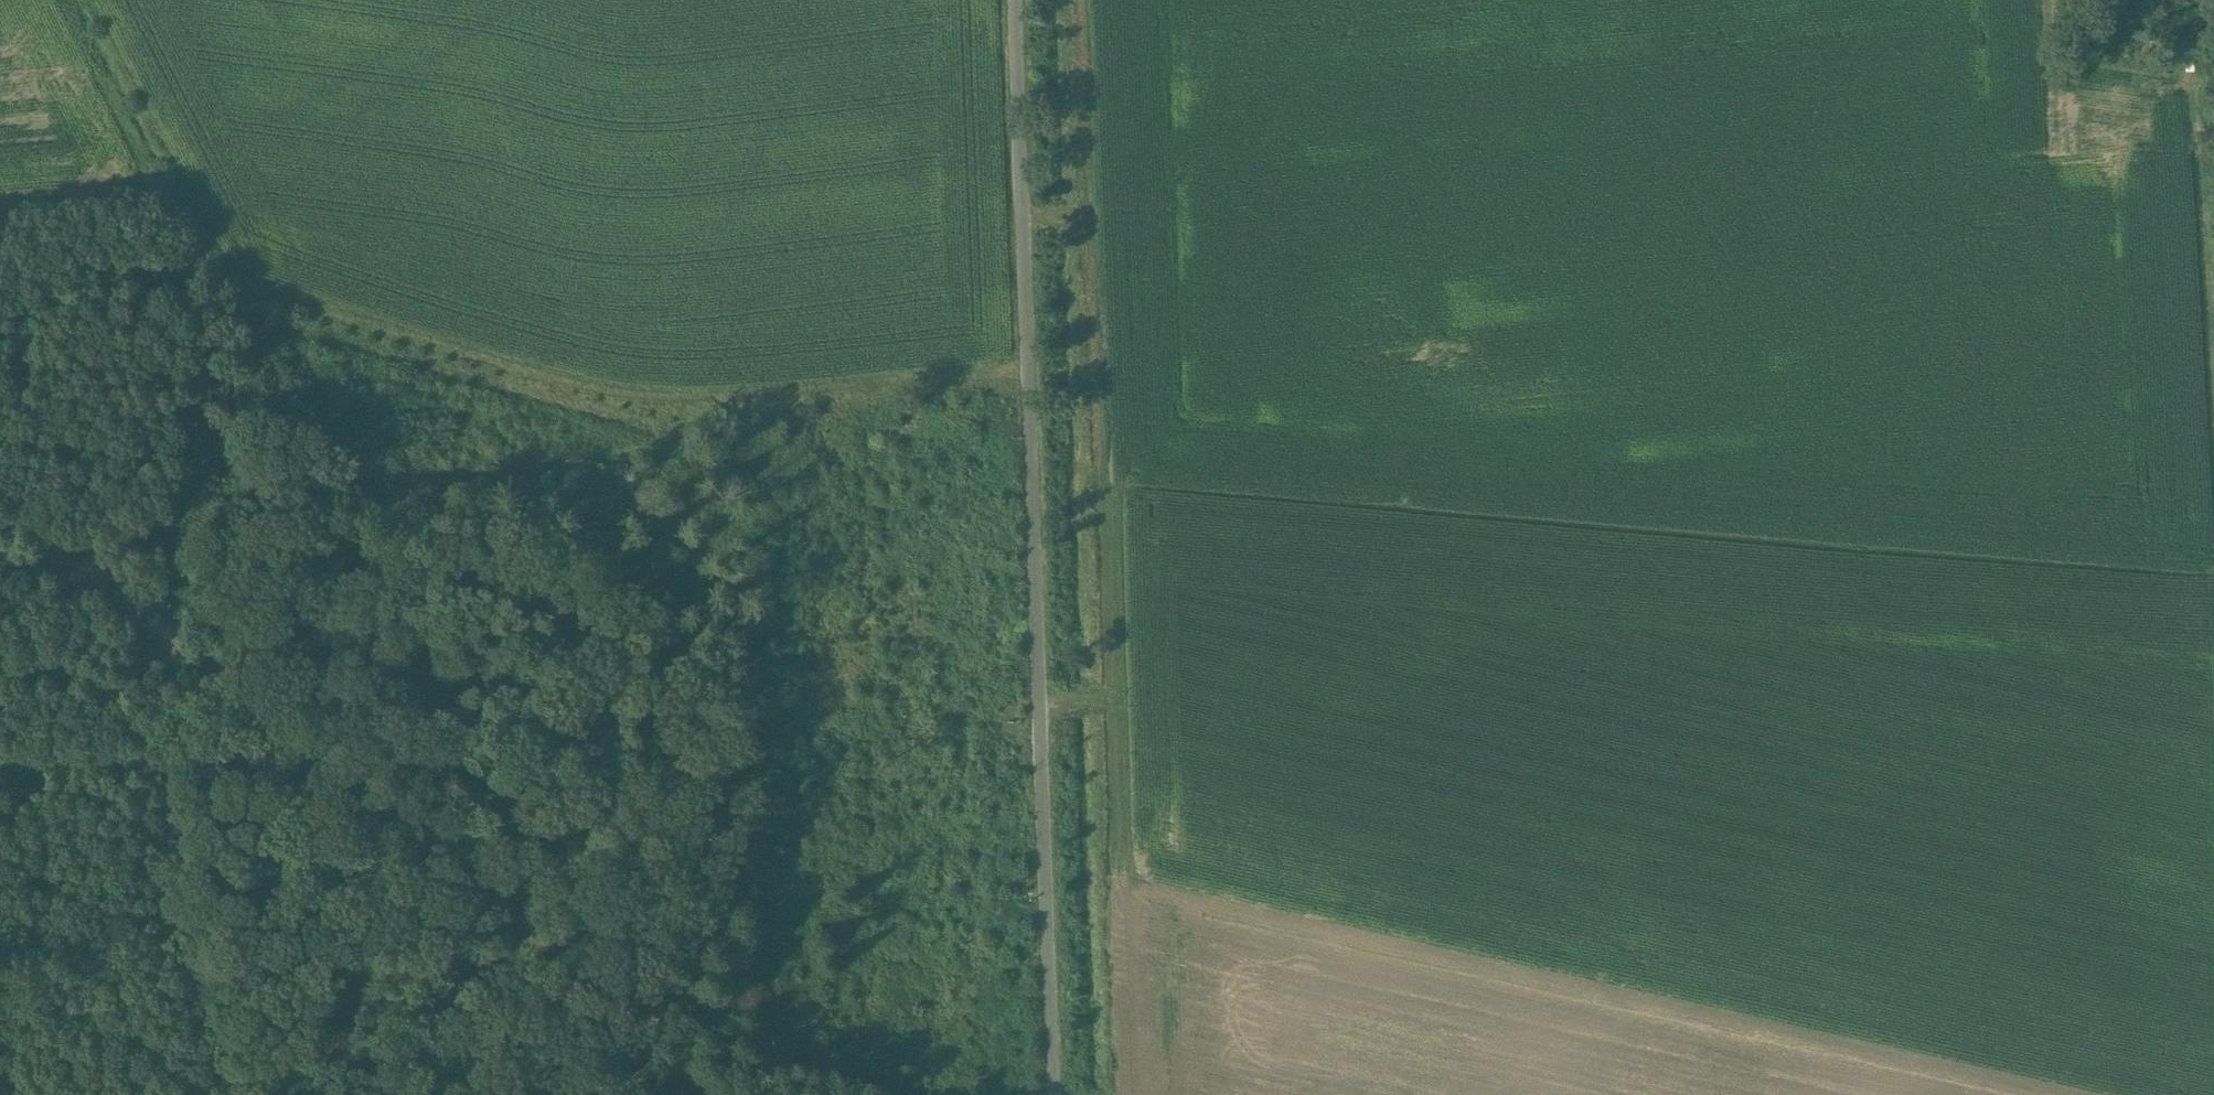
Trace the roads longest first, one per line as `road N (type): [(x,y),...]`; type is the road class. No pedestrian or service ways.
road 1 (unclassified): [(1064,1094),(1016,0)]
road 2 (track): [(740,873),(657,1008),(634,1094)]
road 3 (track): [(227,634),(98,561),(0,560)]

